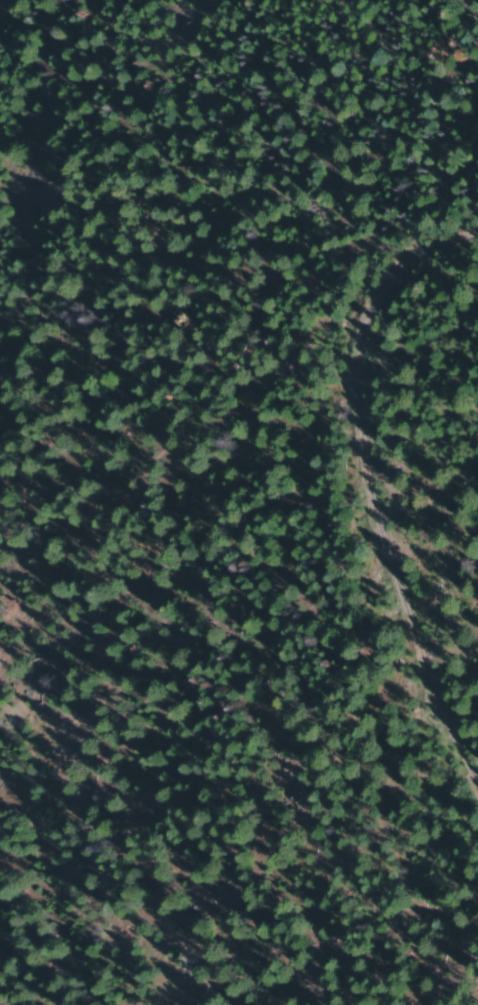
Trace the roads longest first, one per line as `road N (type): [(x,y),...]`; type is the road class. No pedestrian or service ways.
road 1 (track): [(477,704),(441,651),(364,412),(382,334),(459,238),(477,230)]
road 2 (track): [(0,741),(94,1004)]

